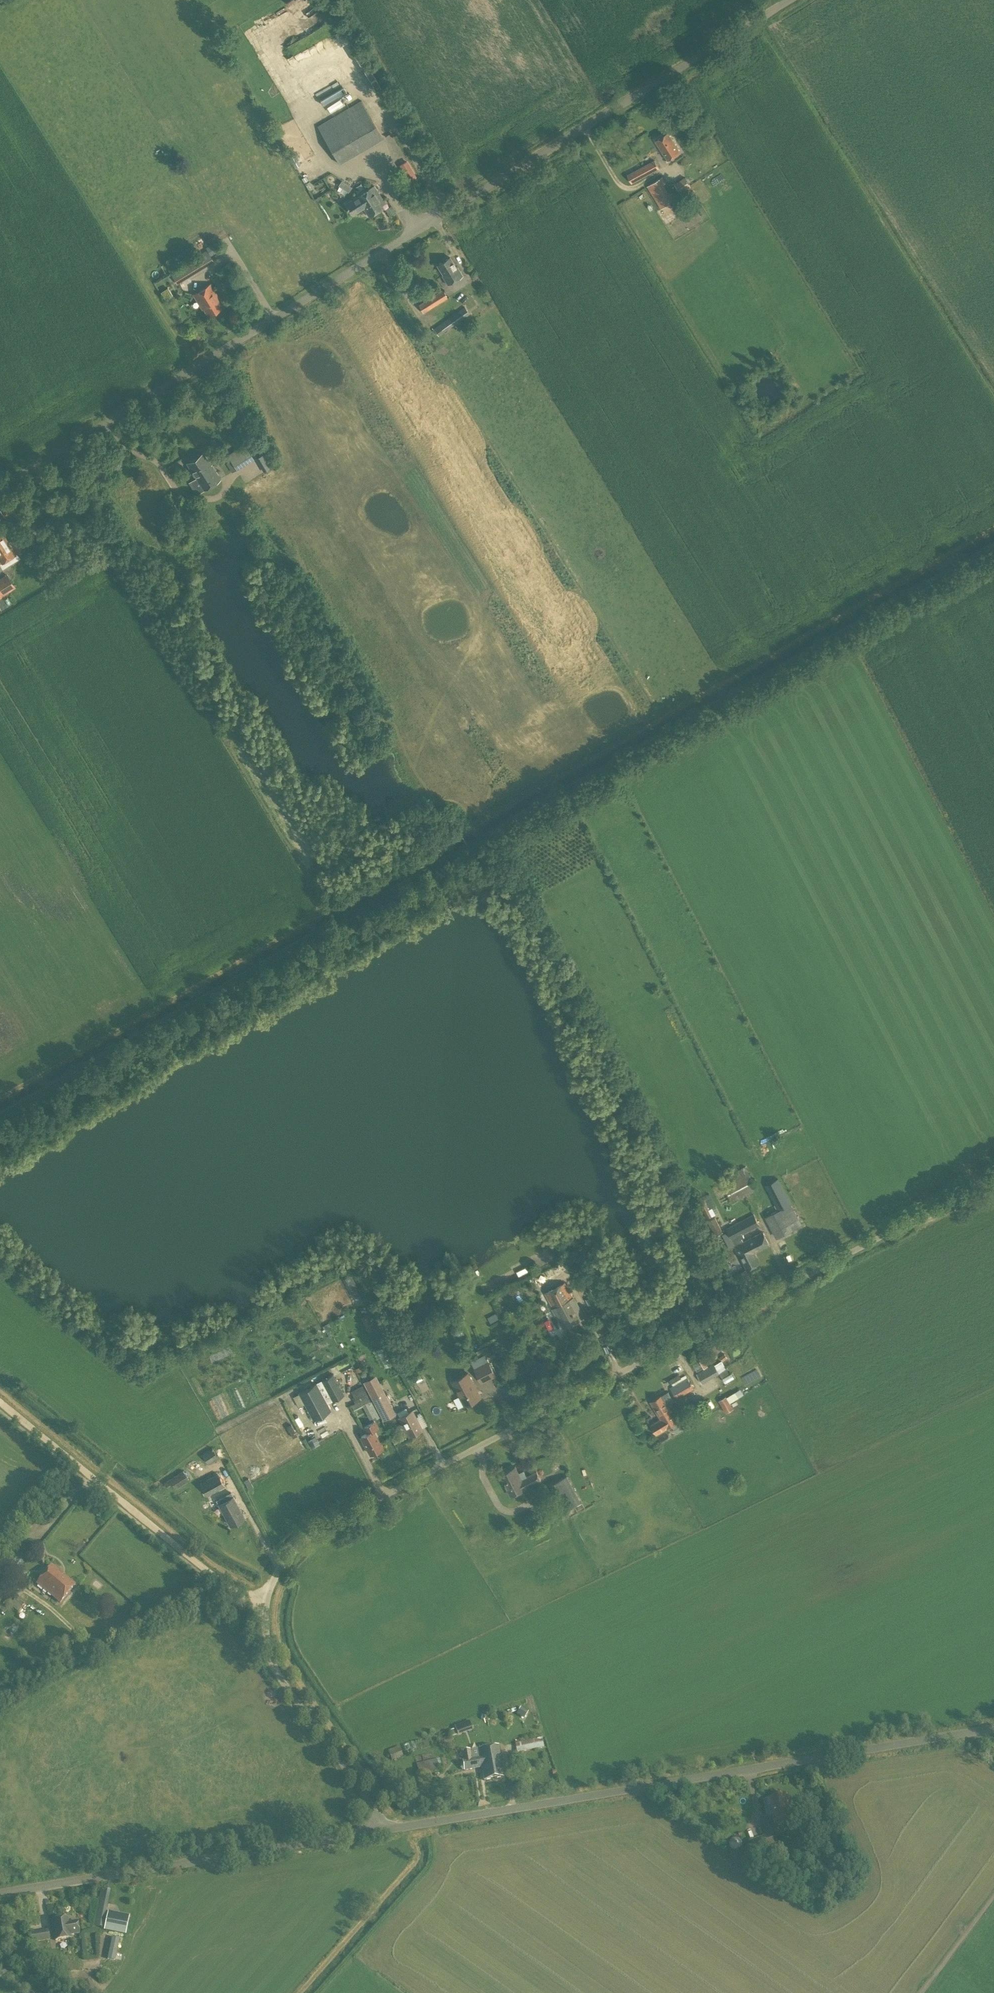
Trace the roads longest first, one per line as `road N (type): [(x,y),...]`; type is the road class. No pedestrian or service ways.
road 1 (unclassified): [(382,1831),(270,1654),(268,1600),(294,1551),(321,1526),(993,1175)]
road 2 (unclassified): [(0,488),(792,0)]
road 3 (unclassified): [(382,1831),(993,1729)]
road 4 (unclassified): [(0,1893),(382,1831)]
road 5 (track): [(268,1600),(218,1578),(0,1401)]

